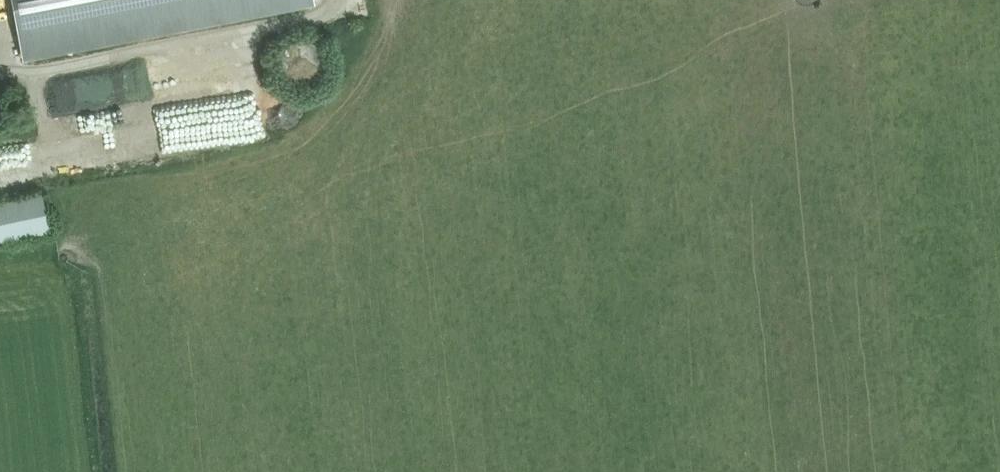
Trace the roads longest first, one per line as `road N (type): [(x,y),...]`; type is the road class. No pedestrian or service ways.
road 1 (track): [(327,0),(323,17),(34,72),(0,66)]

